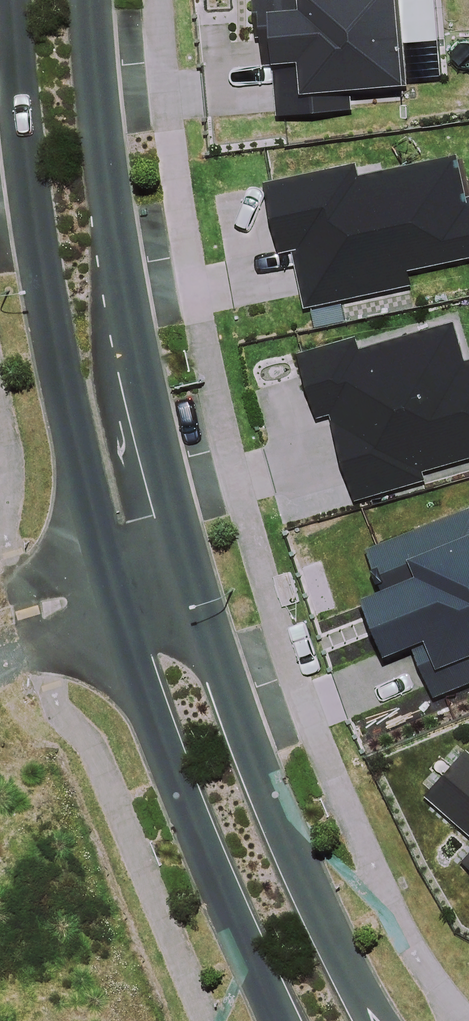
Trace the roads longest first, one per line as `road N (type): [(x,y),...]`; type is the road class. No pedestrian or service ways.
road 1 (secondary): [(100,559),(31,261),(12,0)]
road 2 (secondary): [(88,0),(104,172),(187,530)]
road 3 (secondary): [(206,601),(226,676),(310,891),(384,1020)]
road 4 (secondary): [(284,1020),(119,627)]

